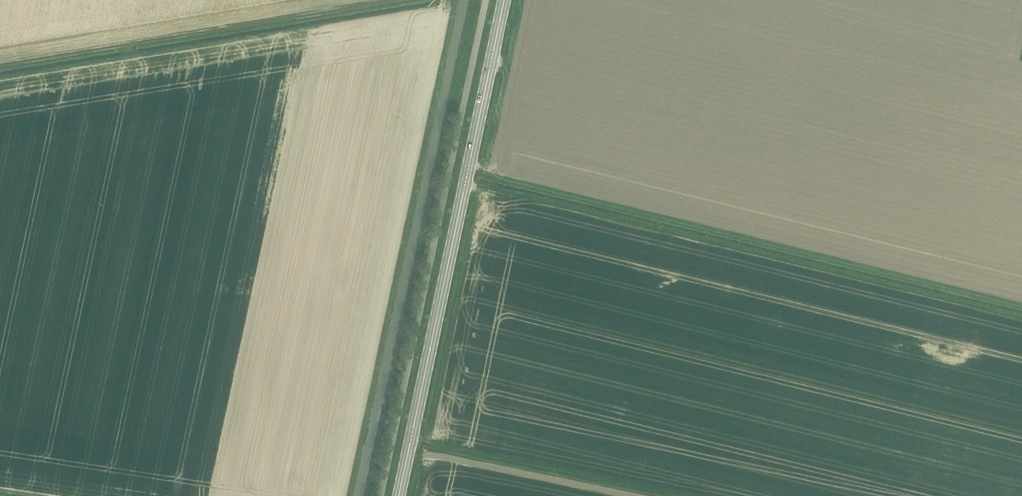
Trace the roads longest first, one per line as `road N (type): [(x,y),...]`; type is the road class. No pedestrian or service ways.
road 1 (track): [(1021,318),(465,187)]
road 2 (track): [(481,167),(492,178),(1021,307)]
road 3 (secondary): [(399,495),(505,0)]
road 4 (track): [(0,66),(385,0)]
road 5 (track): [(412,437),(691,495)]

